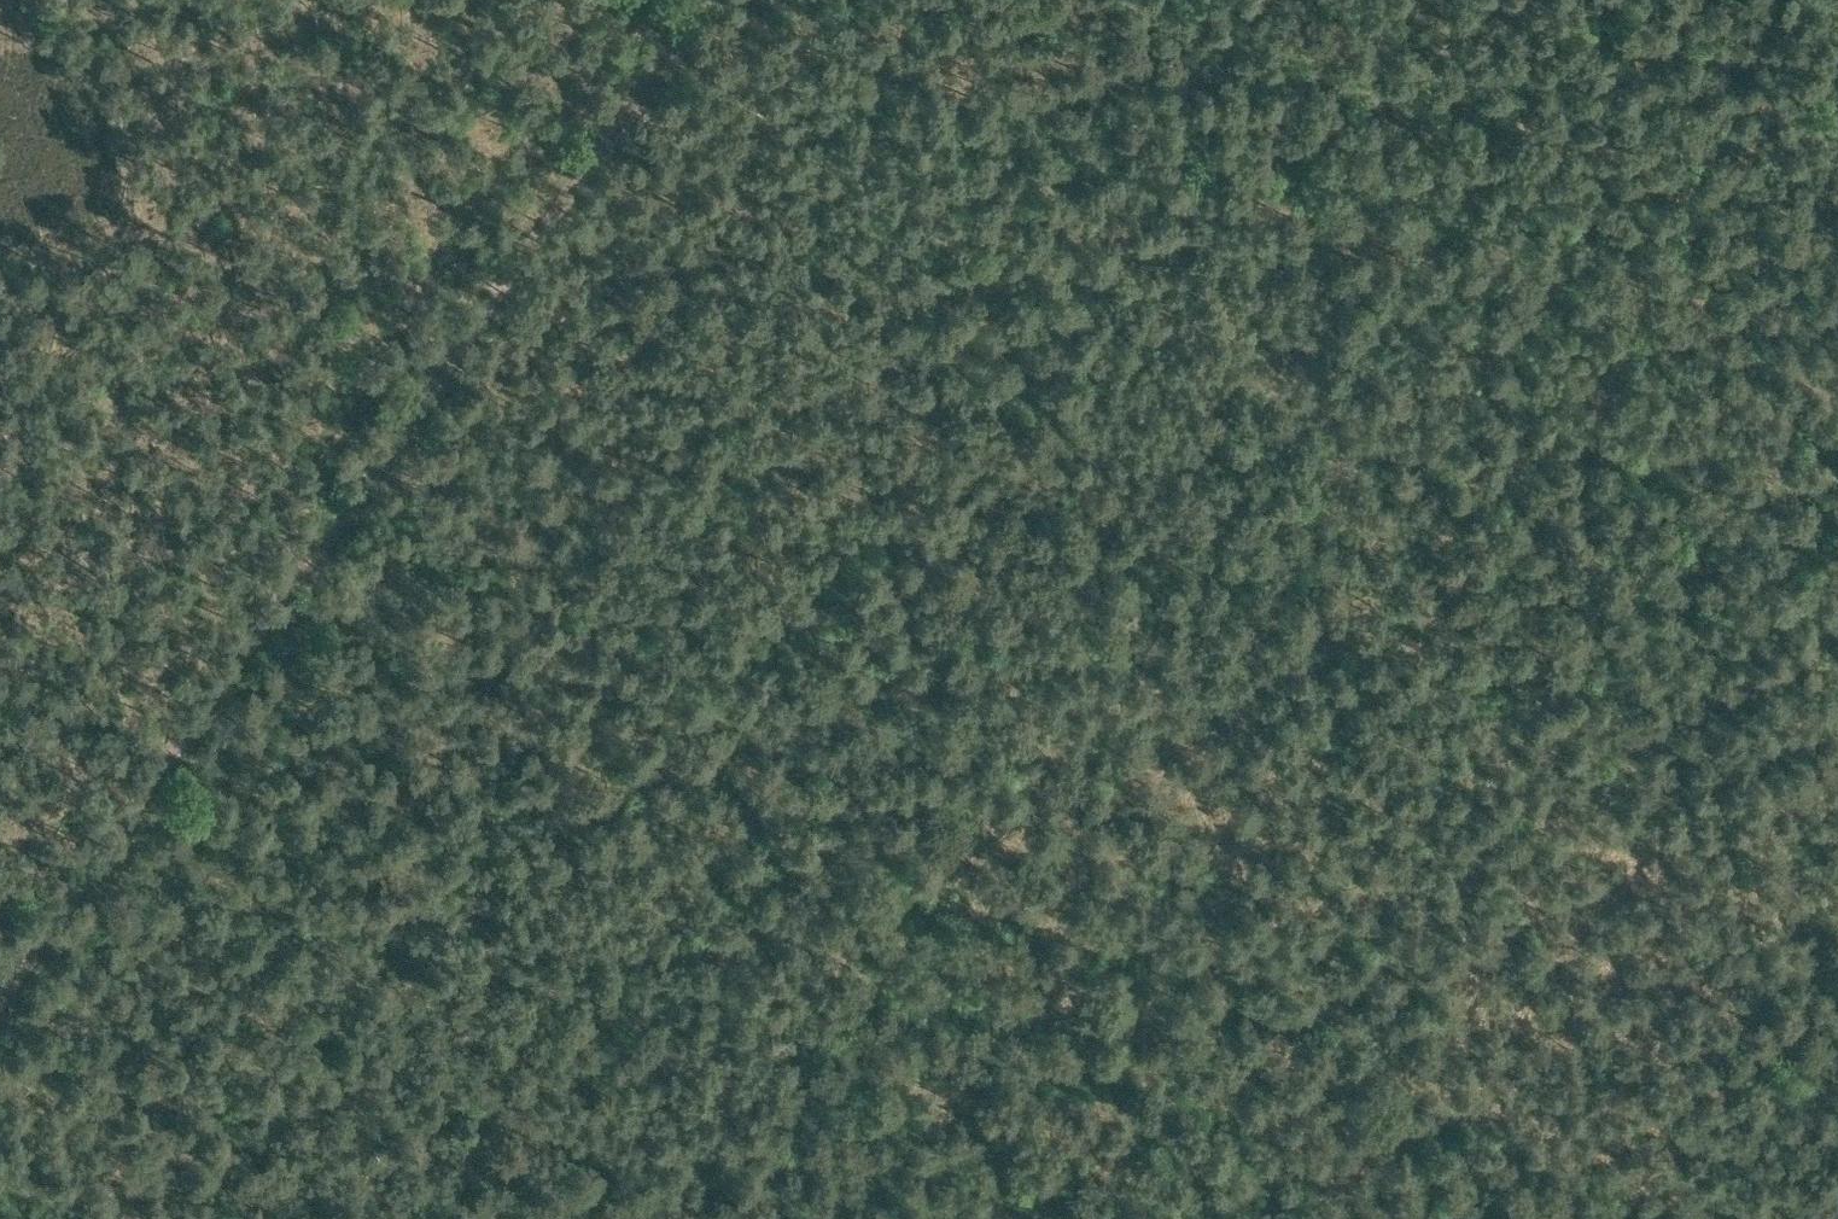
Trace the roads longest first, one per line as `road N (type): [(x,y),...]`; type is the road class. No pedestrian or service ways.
road 1 (track): [(0,1015),(675,50)]

